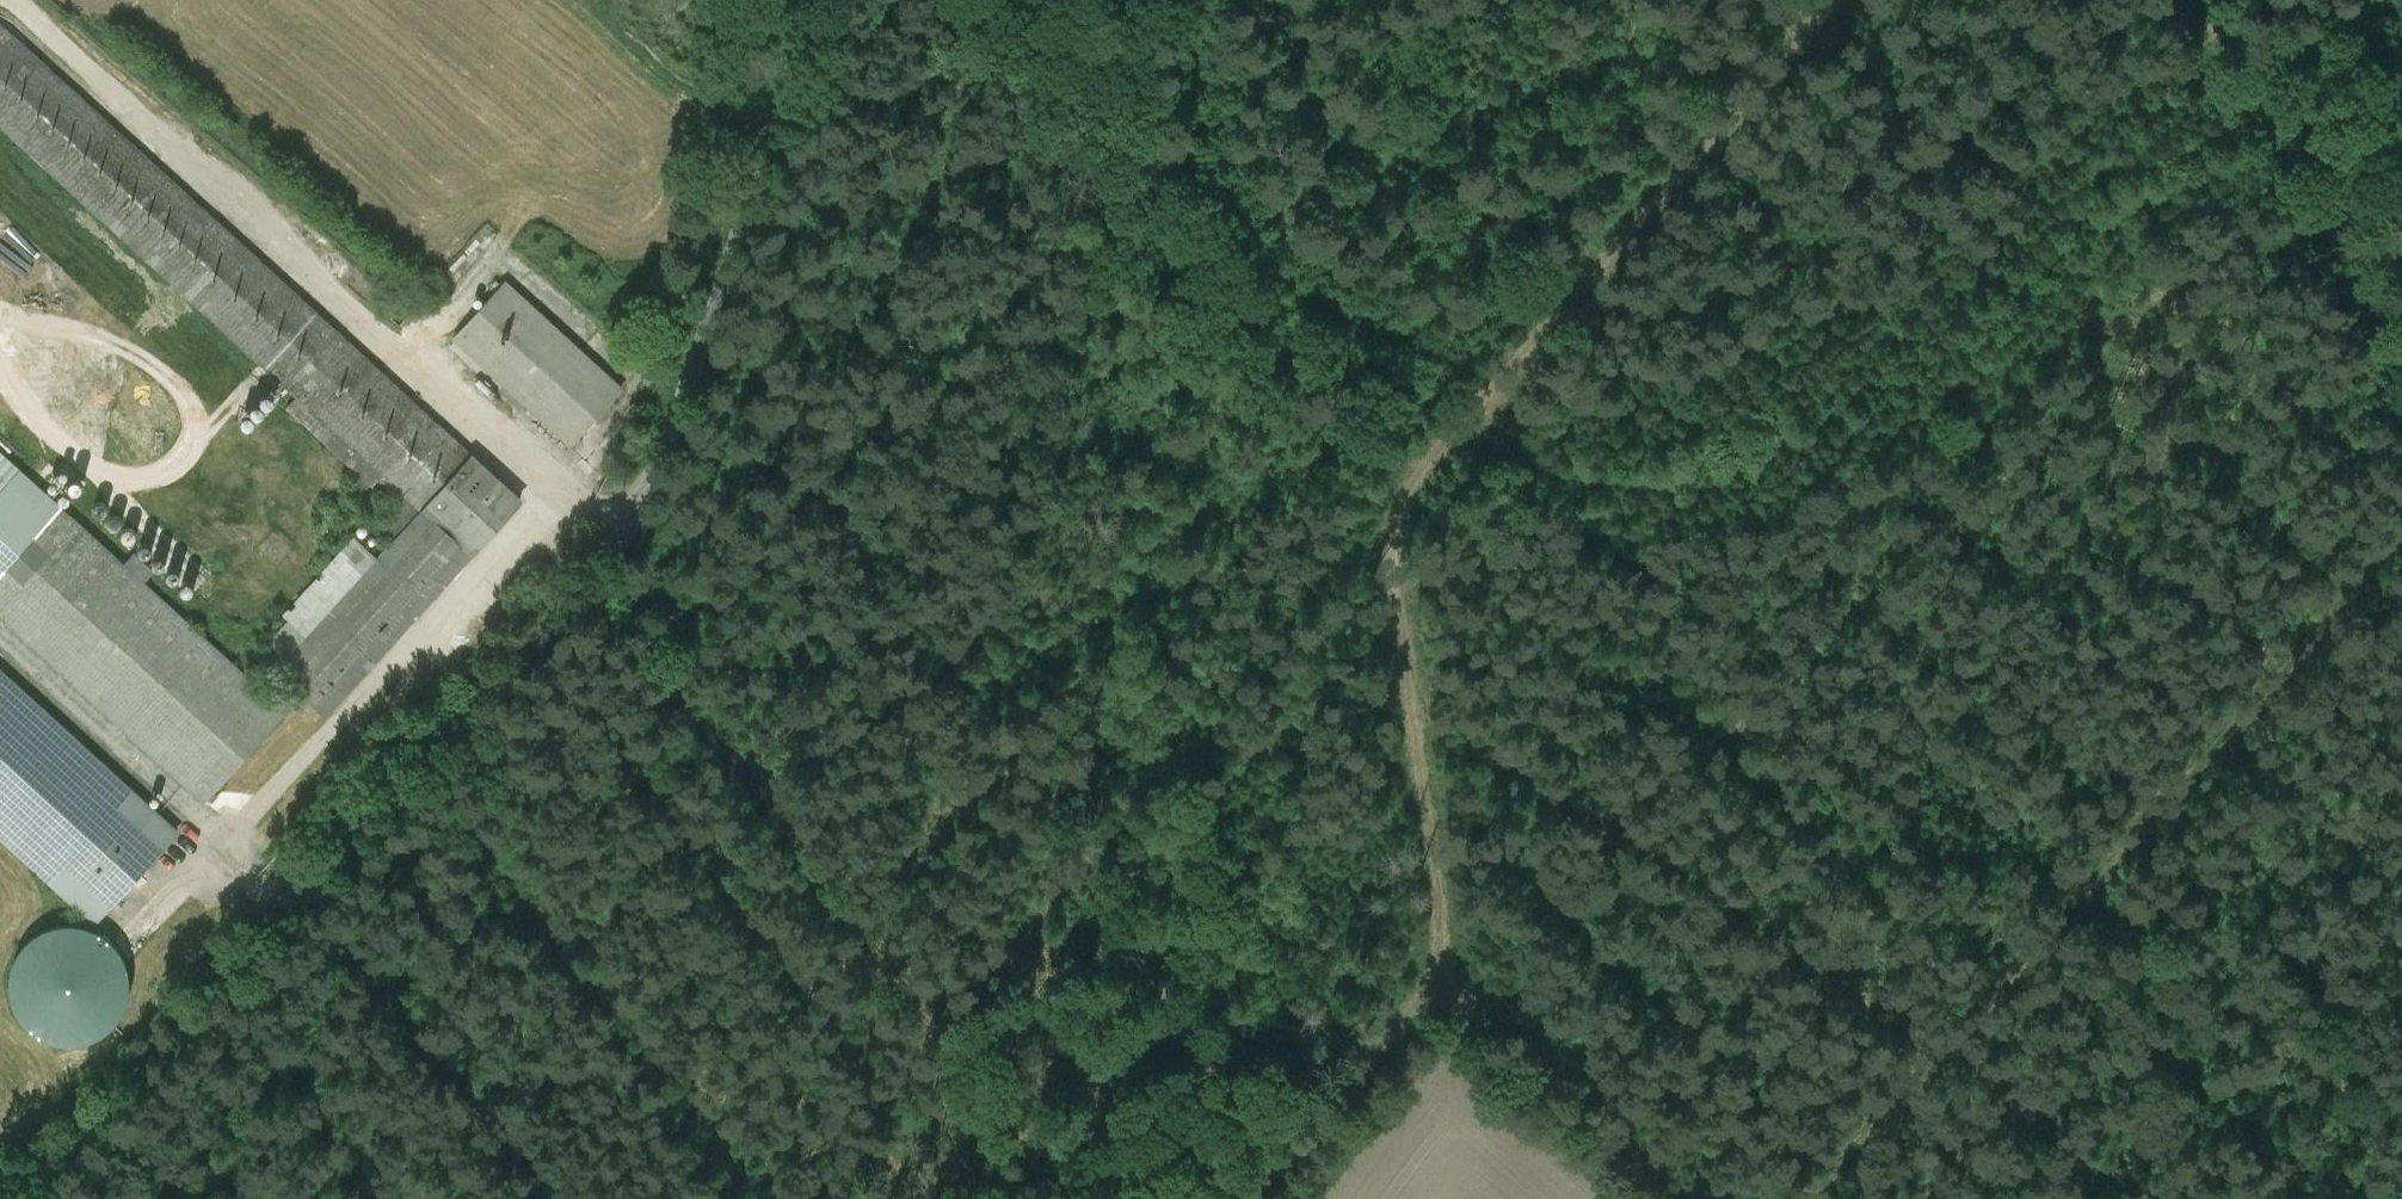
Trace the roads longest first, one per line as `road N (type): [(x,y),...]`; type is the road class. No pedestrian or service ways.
road 1 (track): [(21,1198),(286,930)]

